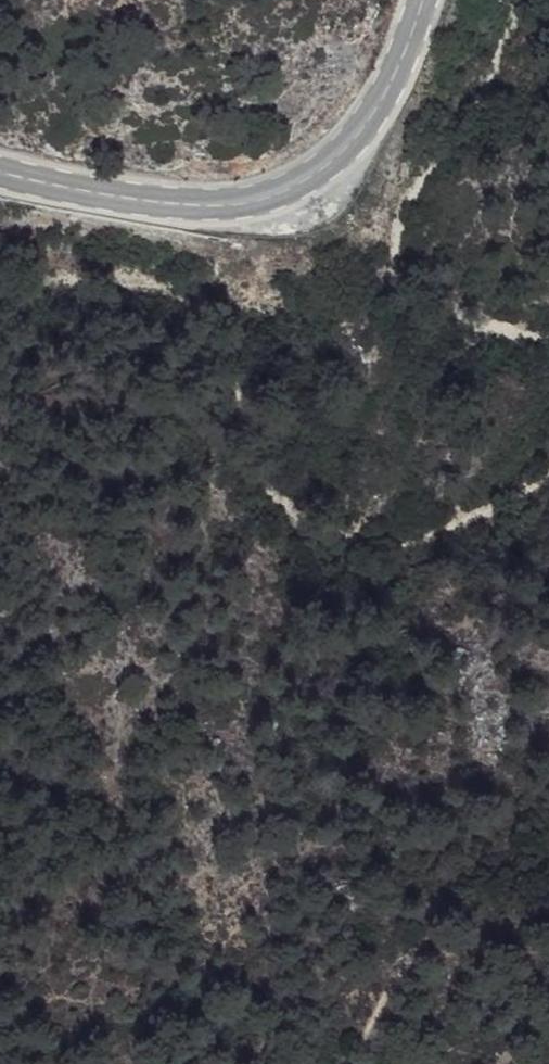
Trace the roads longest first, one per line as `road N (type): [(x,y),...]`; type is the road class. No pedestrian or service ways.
road 1 (secondary): [(425,0),(410,54),(377,113),(321,171),(256,200),(185,205),(0,167)]

